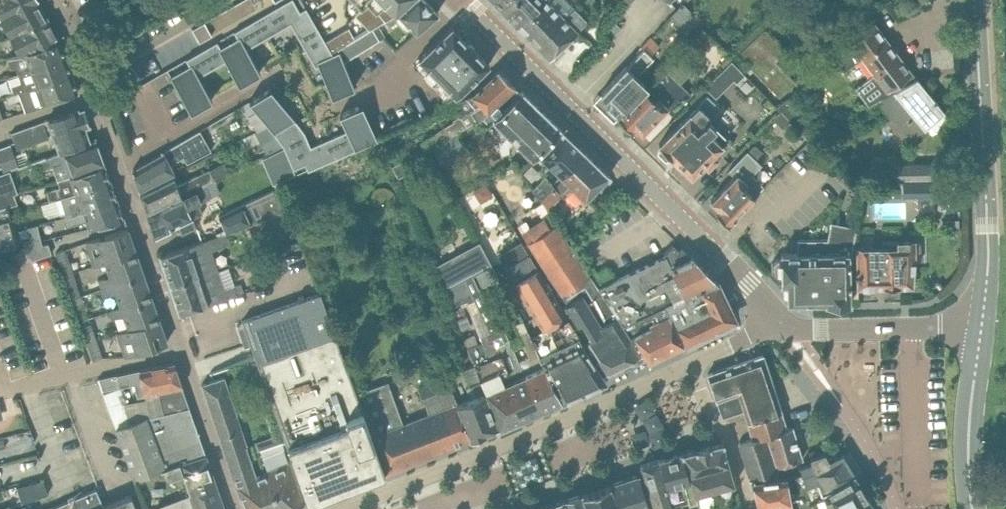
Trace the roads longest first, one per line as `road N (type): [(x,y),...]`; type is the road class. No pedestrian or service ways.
road 1 (residential): [(56,0),(236,508)]
road 2 (tertiary): [(779,321),(461,0)]
road 3 (residential): [(691,364),(340,508)]
road 4 (tertiary): [(981,332),(988,225),(978,0)]
road 5 (tertiary): [(981,332),(779,321)]
road 6 (tertiary): [(973,508),(968,458),(981,332)]
road 7 (residential): [(691,364),(730,440),(749,508)]

